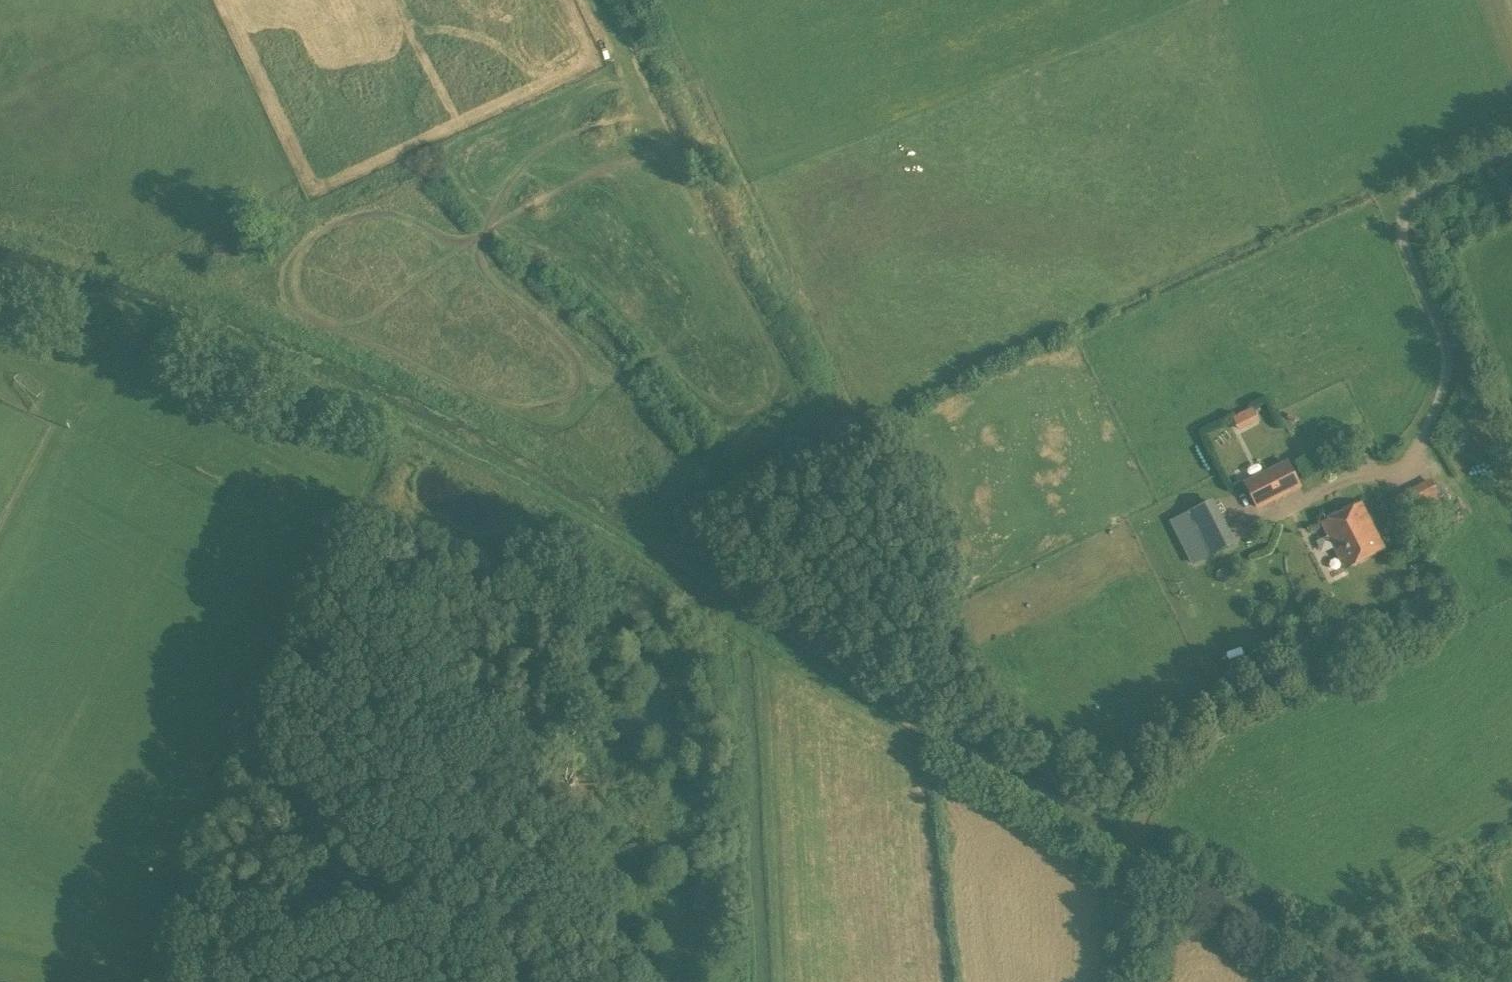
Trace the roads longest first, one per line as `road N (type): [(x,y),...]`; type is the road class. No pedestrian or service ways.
road 1 (track): [(1511,148),(1418,189),(1403,206),(1397,224),(1443,359),(1439,402),(1402,473)]

